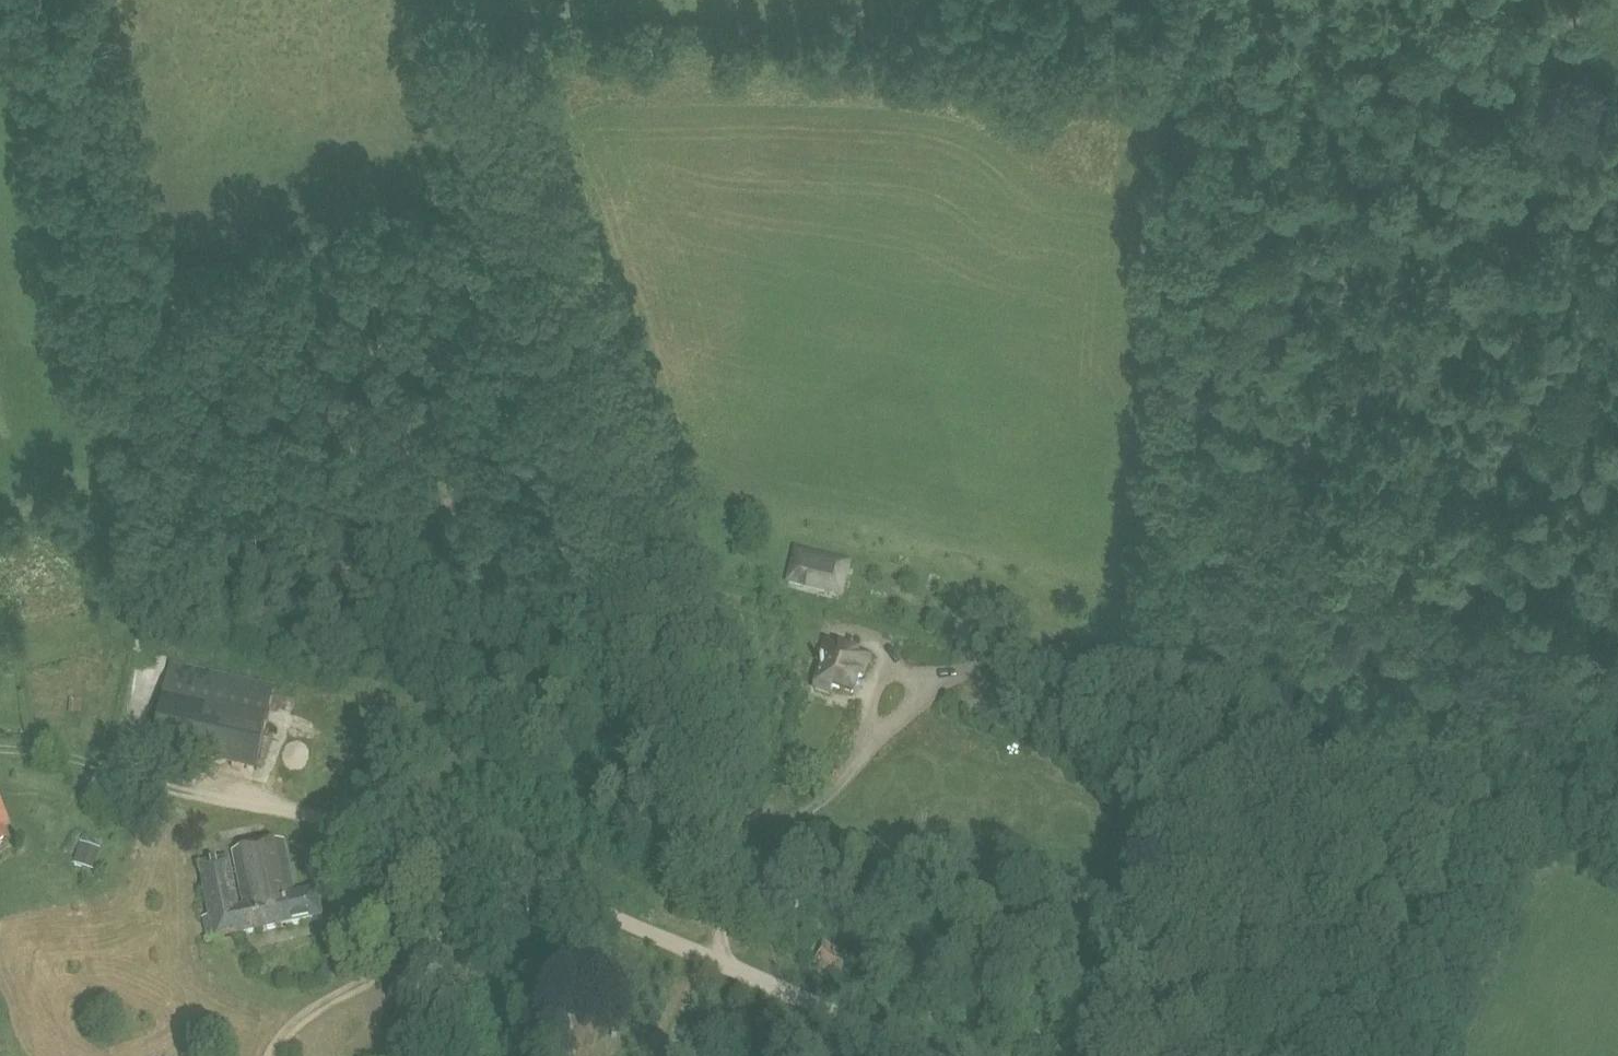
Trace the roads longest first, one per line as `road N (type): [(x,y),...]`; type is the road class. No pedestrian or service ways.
road 1 (track): [(712,960),(396,834),(0,748)]
road 2 (track): [(712,960),(738,868),(839,779),(857,755),(881,680),(898,669),(916,693),(894,719)]
road 3 (track): [(272,1055),(293,1023),(469,910),(483,864)]
road 4 (track): [(936,1055),(712,960)]

